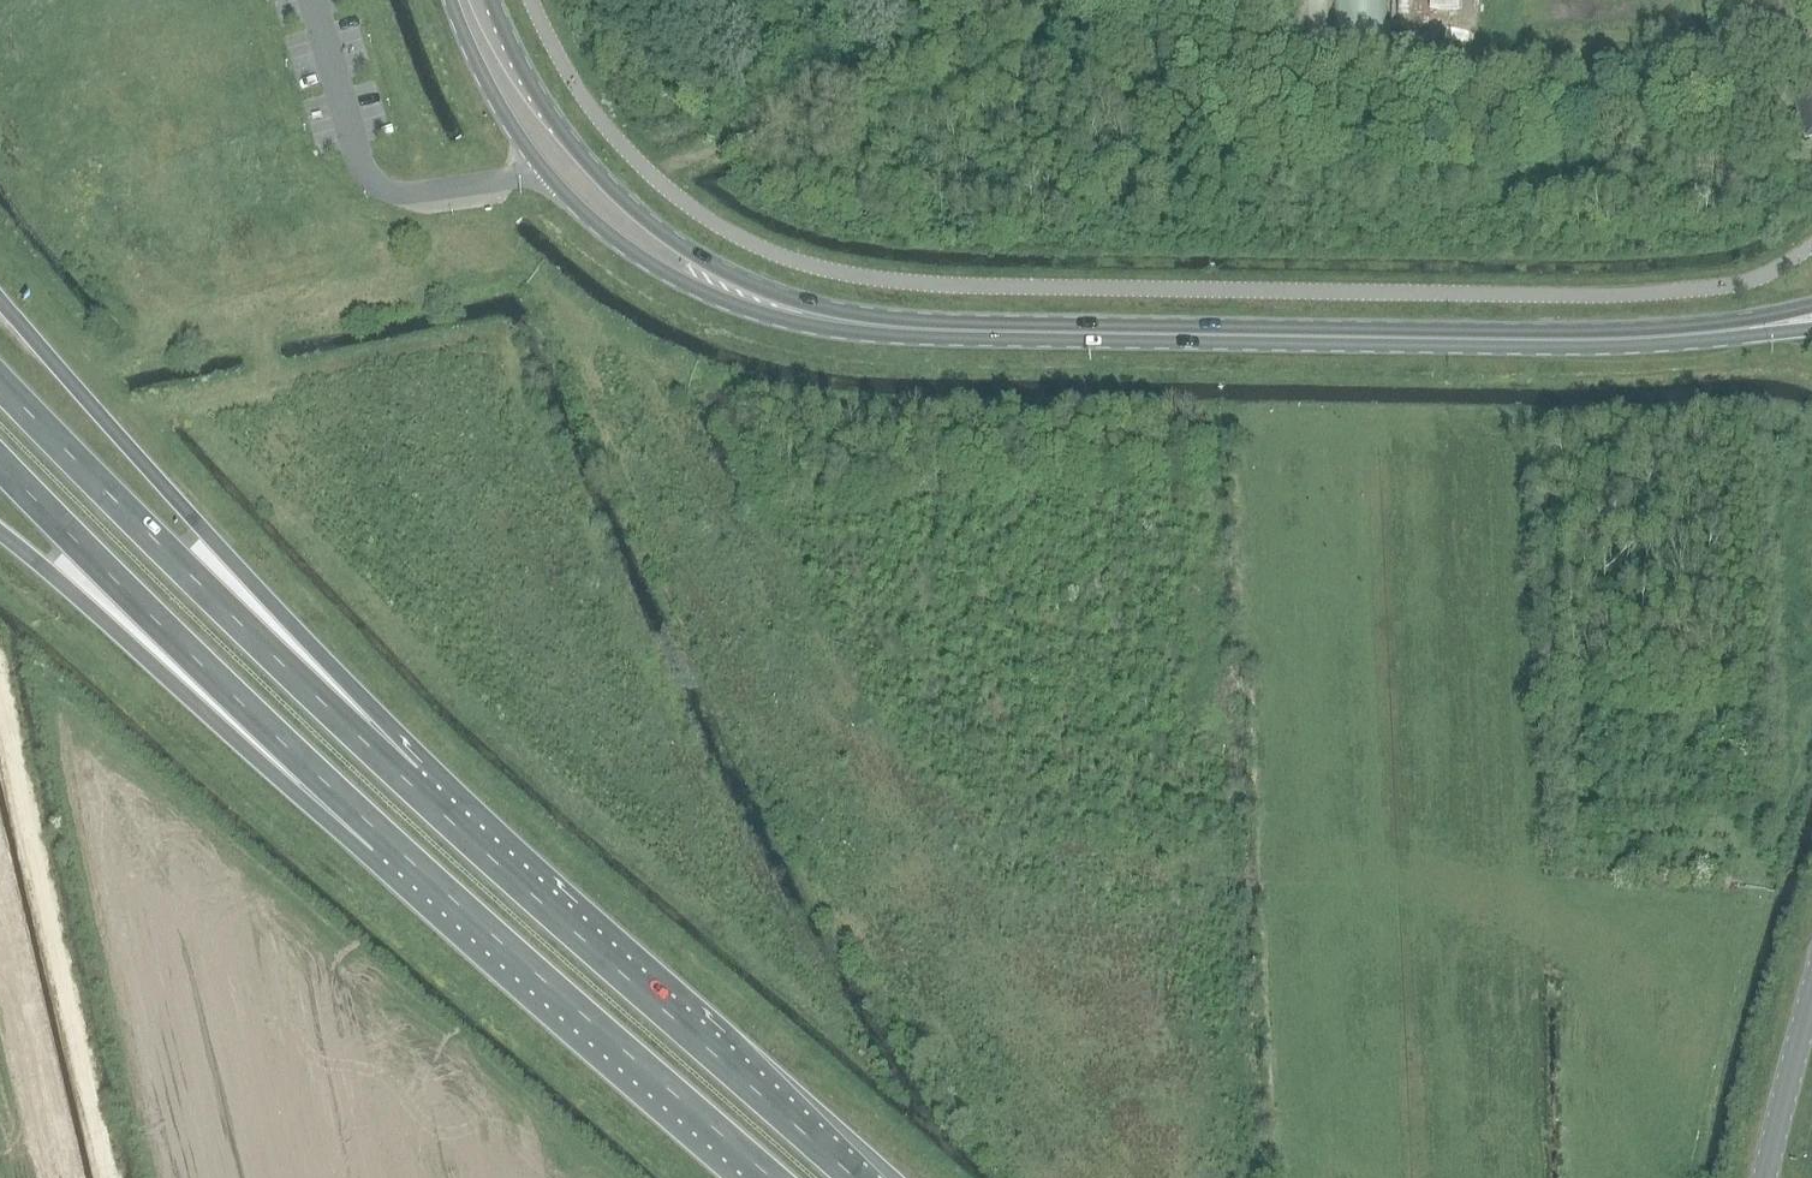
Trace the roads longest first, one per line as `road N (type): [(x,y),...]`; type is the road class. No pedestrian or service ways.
road 1 (track): [(1811,162),(1608,166),(1372,187),(1250,184),(1221,174),(1124,41),(1102,26),(1056,15),(996,26),(650,173)]
road 2 (tertiary): [(857,324),(1627,337),(1811,318)]
road 3 (trunk): [(408,783),(205,532),(0,298)]
road 4 (trunk): [(855,1177),(408,783)]
road 5 (trunk): [(408,783),(0,382)]
road 6 (tertiary): [(451,0),(489,88),(543,169),(605,232),(705,295),(771,317),(857,324)]
road 7 (trunk): [(0,463),(381,832)]
road 8 (trunk): [(381,832),(772,1177)]
road 9 (tertiary): [(857,324),(719,272),(620,198),(537,103),(489,0)]
road 10 (trunk): [(0,532),(381,832)]
road 11 (tertiary): [(1765,1177),(1811,996)]

